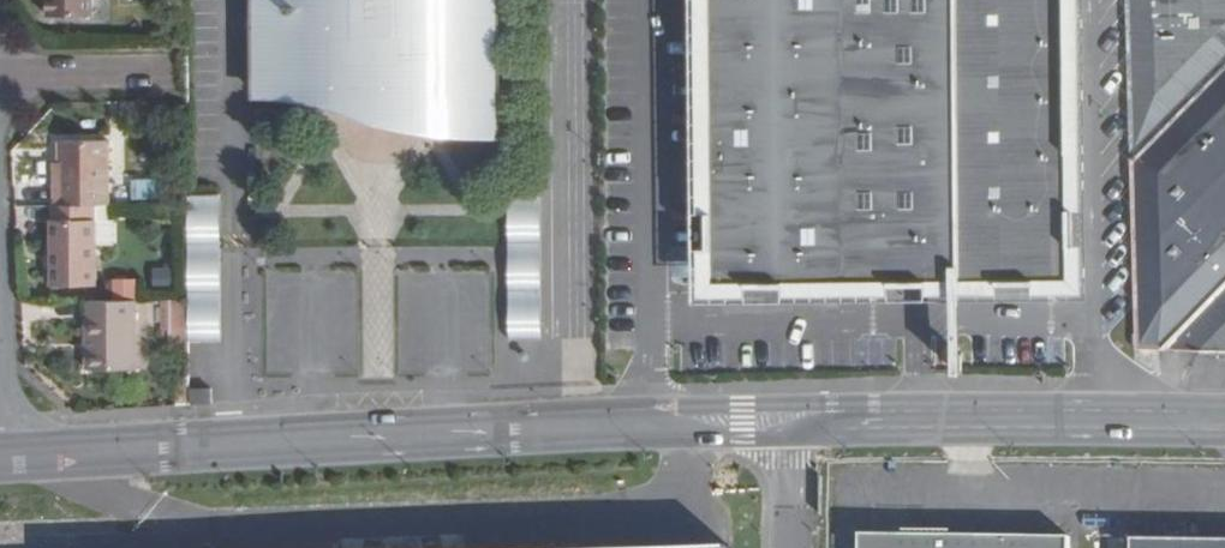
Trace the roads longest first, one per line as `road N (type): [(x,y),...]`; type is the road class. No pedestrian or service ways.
road 1 (tertiary): [(6,458),(656,421),(1224,422)]
road 2 (residential): [(185,73),(0,76)]

